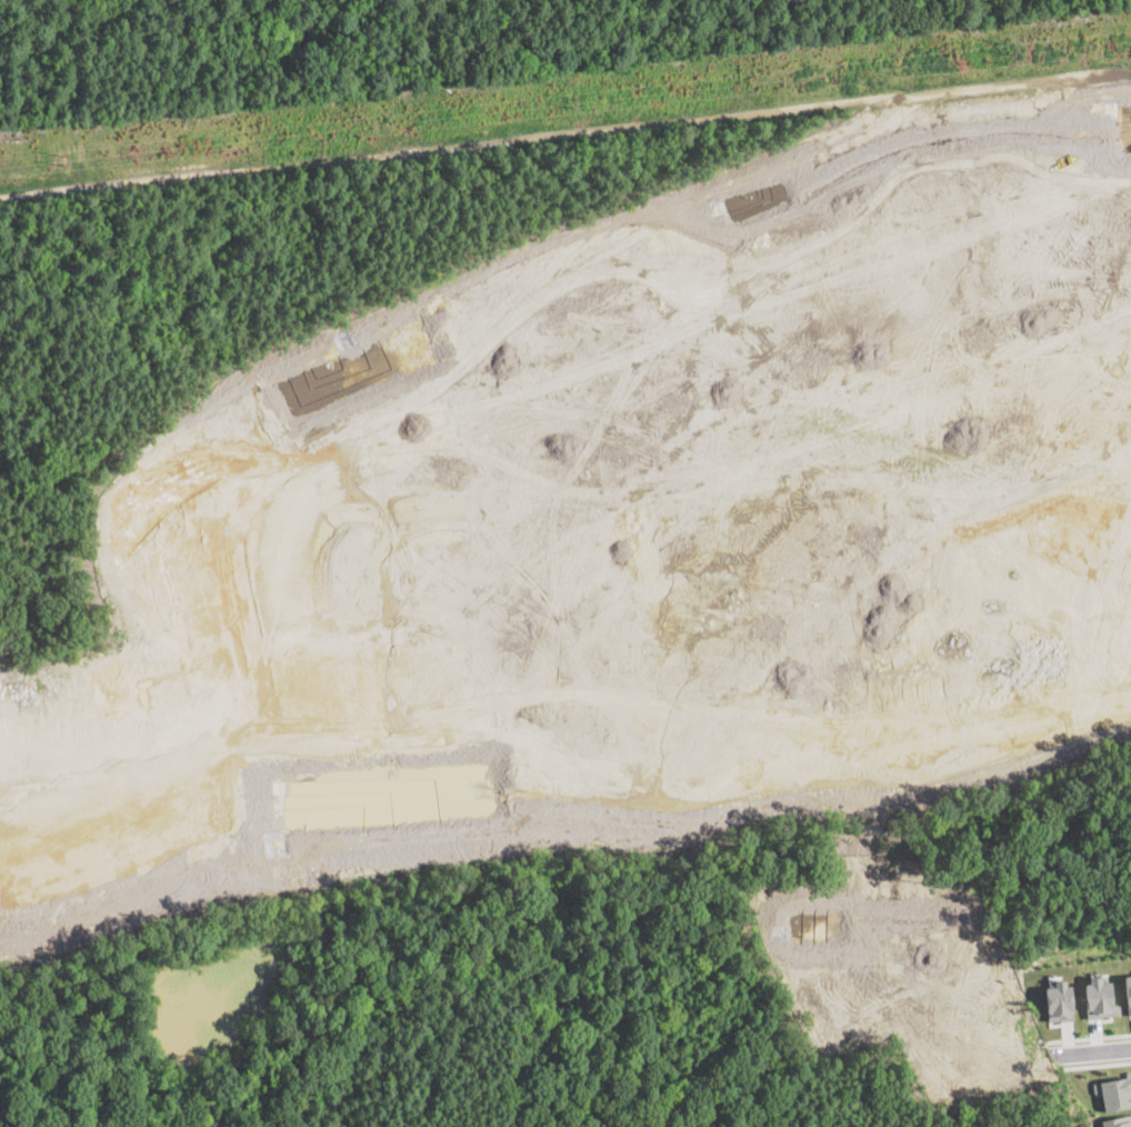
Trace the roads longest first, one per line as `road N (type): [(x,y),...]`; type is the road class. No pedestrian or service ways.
road 1 (residential): [(271,729),(236,538),(246,500),(300,449),(938,193),(1130,173)]
road 2 (residential): [(0,211),(1130,74)]
road 3 (residential): [(815,721),(487,717),(281,725),(48,816),(0,821)]
road 4 (residential): [(719,280),(782,432),(813,480),(863,527),(905,546),(1009,506),(963,390)]
road 5 (residential): [(745,545),(873,426),(1007,366),(1039,322),(1042,181)]
road 6 (residential): [(859,681),(828,607),(745,545),(681,445),(632,316)]
road 7 (residential): [(872,780),(878,907),(944,1071),(1052,1055)]
road 8 (residential): [(814,738),(841,776),(872,780),(908,756),(913,727),(901,698),(859,681),(820,707),(814,738)]
road 9 (residential): [(913,727),(1130,706)]
road 10 (residential): [(1009,506),(1023,547),(1025,716)]
road 11 (residential): [(999,479),(1054,452),(1084,427),(1130,339)]

